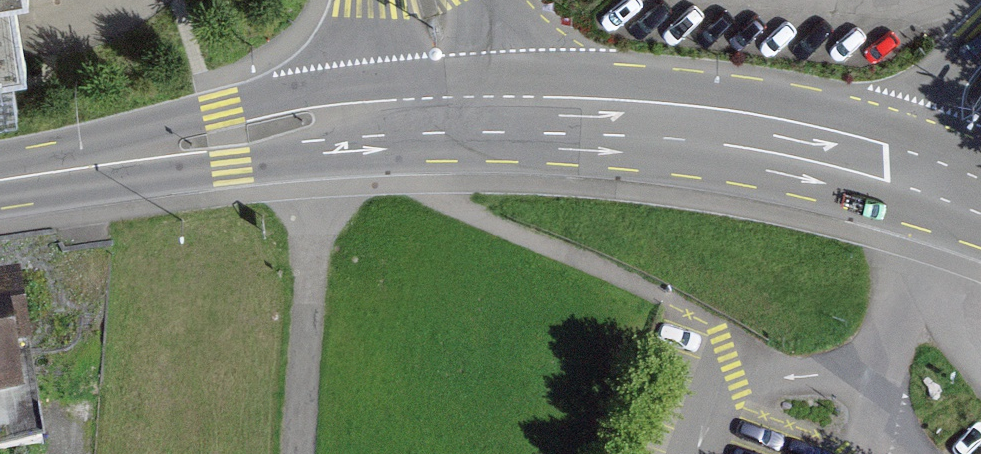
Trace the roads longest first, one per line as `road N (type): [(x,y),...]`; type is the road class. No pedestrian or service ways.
road 1 (secondary): [(445,114),(729,128),(951,184)]
road 2 (secondary): [(0,178),(332,121),(445,114)]

